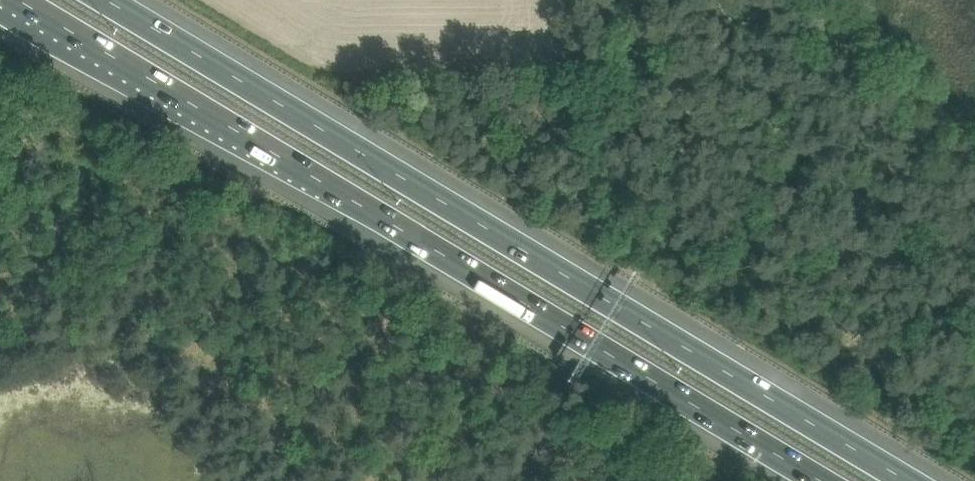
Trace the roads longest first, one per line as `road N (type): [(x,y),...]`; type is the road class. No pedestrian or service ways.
road 1 (motorway): [(907,480),(105,0)]
road 2 (motorway): [(21,0),(821,480)]

